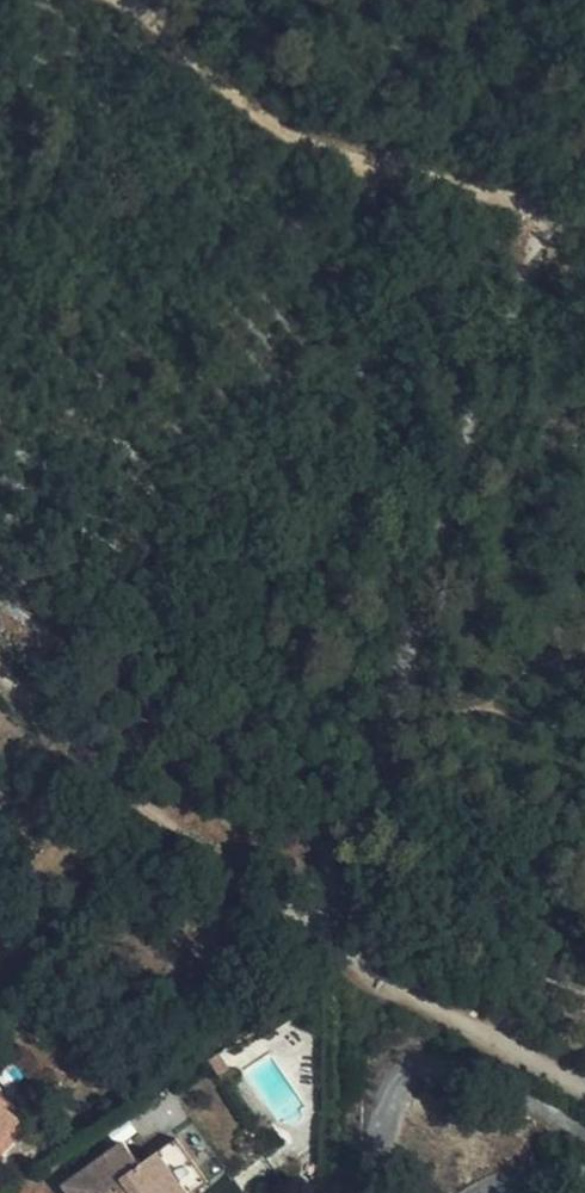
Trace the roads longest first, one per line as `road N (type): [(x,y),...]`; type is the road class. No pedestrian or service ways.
road 1 (track): [(553,209),(484,360),(402,689),(377,776),(321,884),(318,937)]
road 2 (track): [(0,667),(95,762),(243,883),(358,966),(584,1091)]
road 3 (track): [(584,218),(383,168),(272,118),(127,0)]

